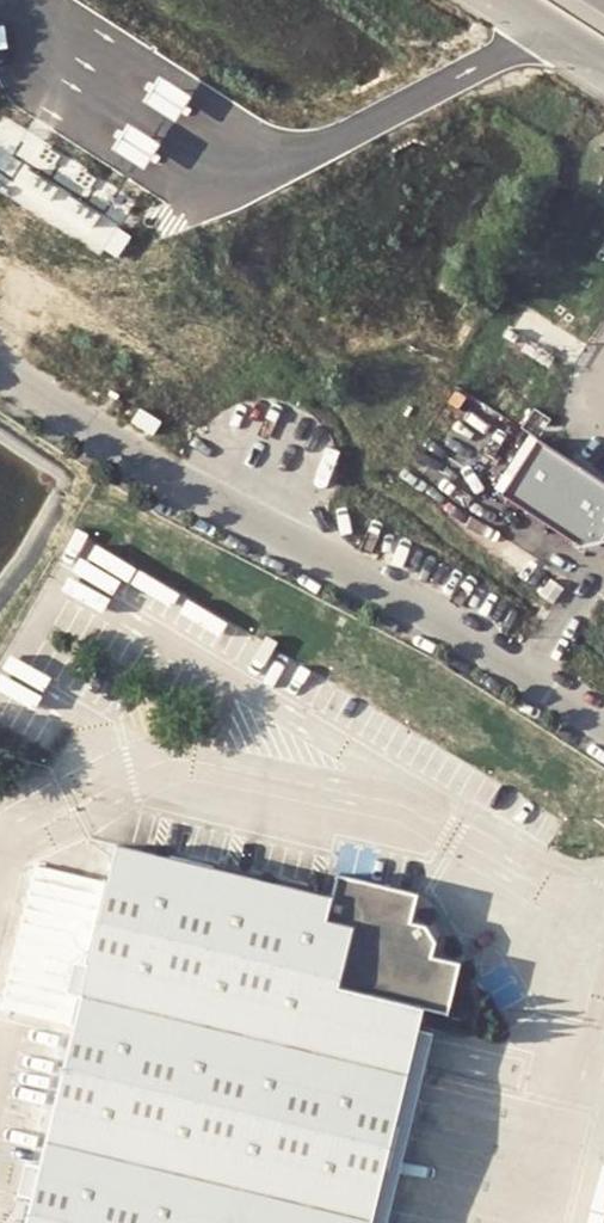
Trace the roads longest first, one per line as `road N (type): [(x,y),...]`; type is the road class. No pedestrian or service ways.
road 1 (unclassified): [(0,369),(603,727)]

